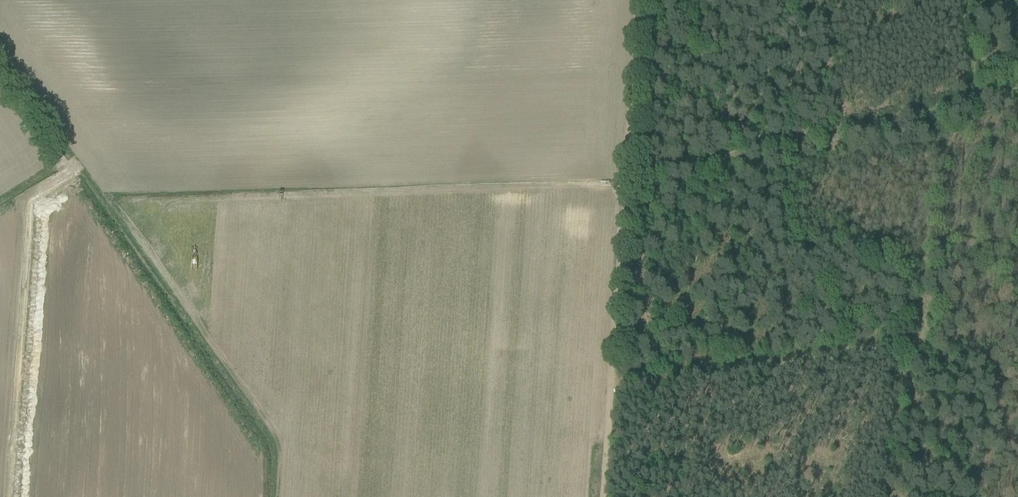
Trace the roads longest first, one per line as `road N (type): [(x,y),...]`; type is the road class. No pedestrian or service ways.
road 1 (track): [(599,496),(636,0)]

